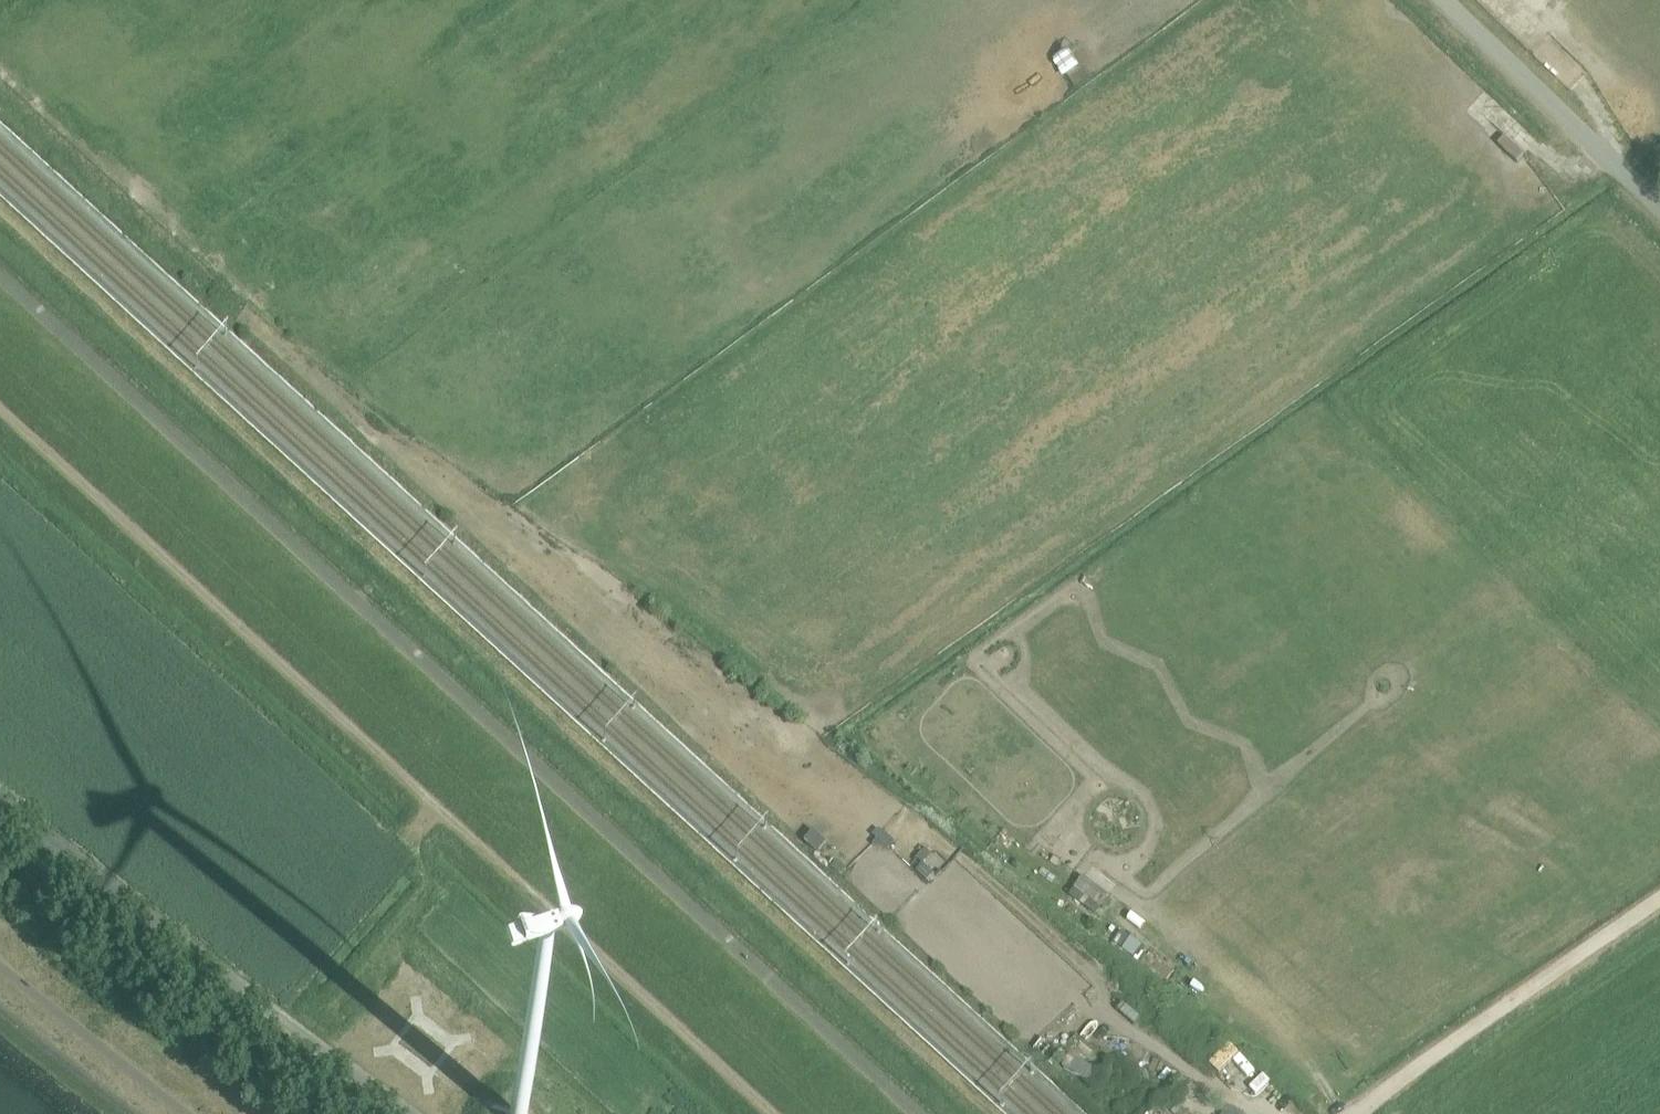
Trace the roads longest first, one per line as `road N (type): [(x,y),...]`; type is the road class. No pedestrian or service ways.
road 1 (track): [(770,1113),(0,411)]
road 2 (unclassified): [(1659,209),(1441,0)]

